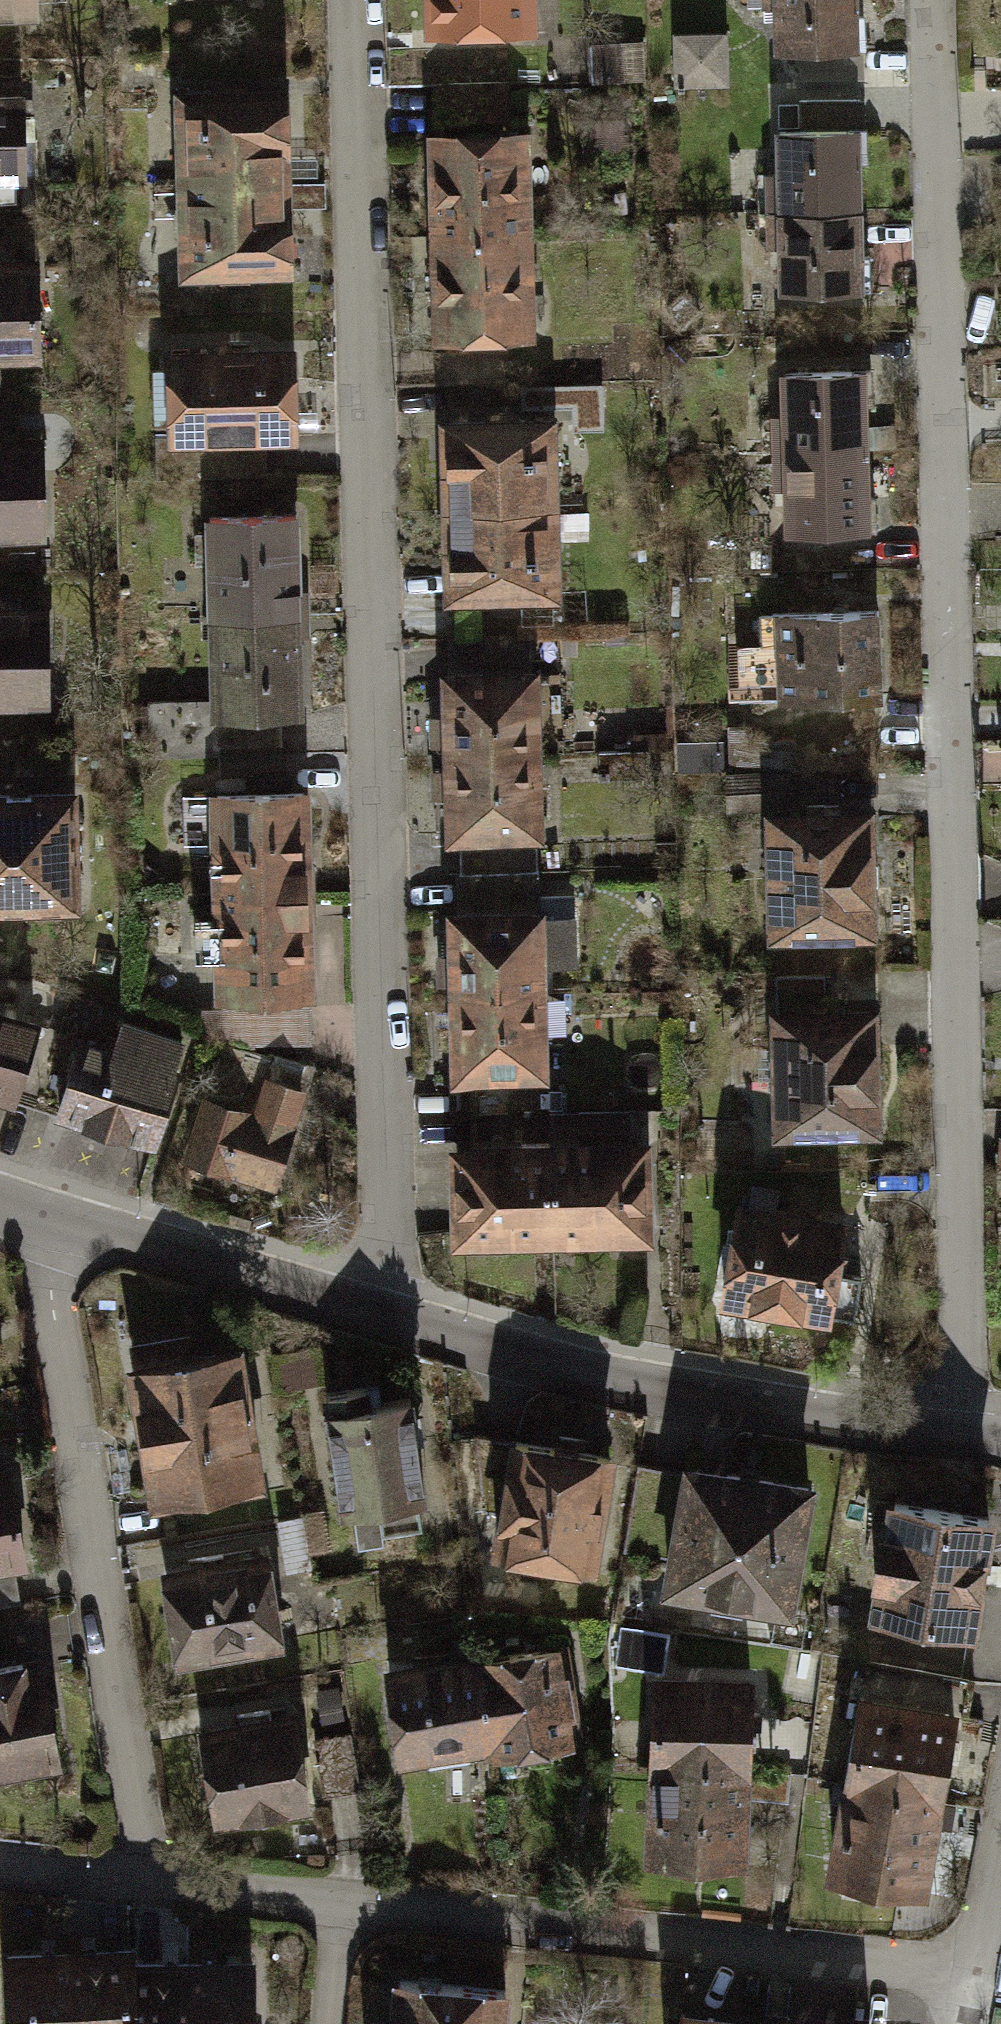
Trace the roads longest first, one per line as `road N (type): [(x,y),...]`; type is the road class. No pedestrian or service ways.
road 1 (residential): [(971,1437),(930,0)]
road 2 (residential): [(350,0),(383,1325)]
road 3 (residential): [(140,1877),(54,1227)]
road 4 (residential): [(345,1899),(967,1964)]
road 5 (residential): [(383,1325),(646,1393),(971,1437)]
road 6 (residential): [(54,1227),(383,1325)]
road 7 (residential): [(140,1877),(345,1899)]
road 8 (residential): [(1000,1815),(967,1964)]
road 9 (residential): [(0,1861),(140,1877)]
road 10 (residential): [(345,1899),(331,2023)]

